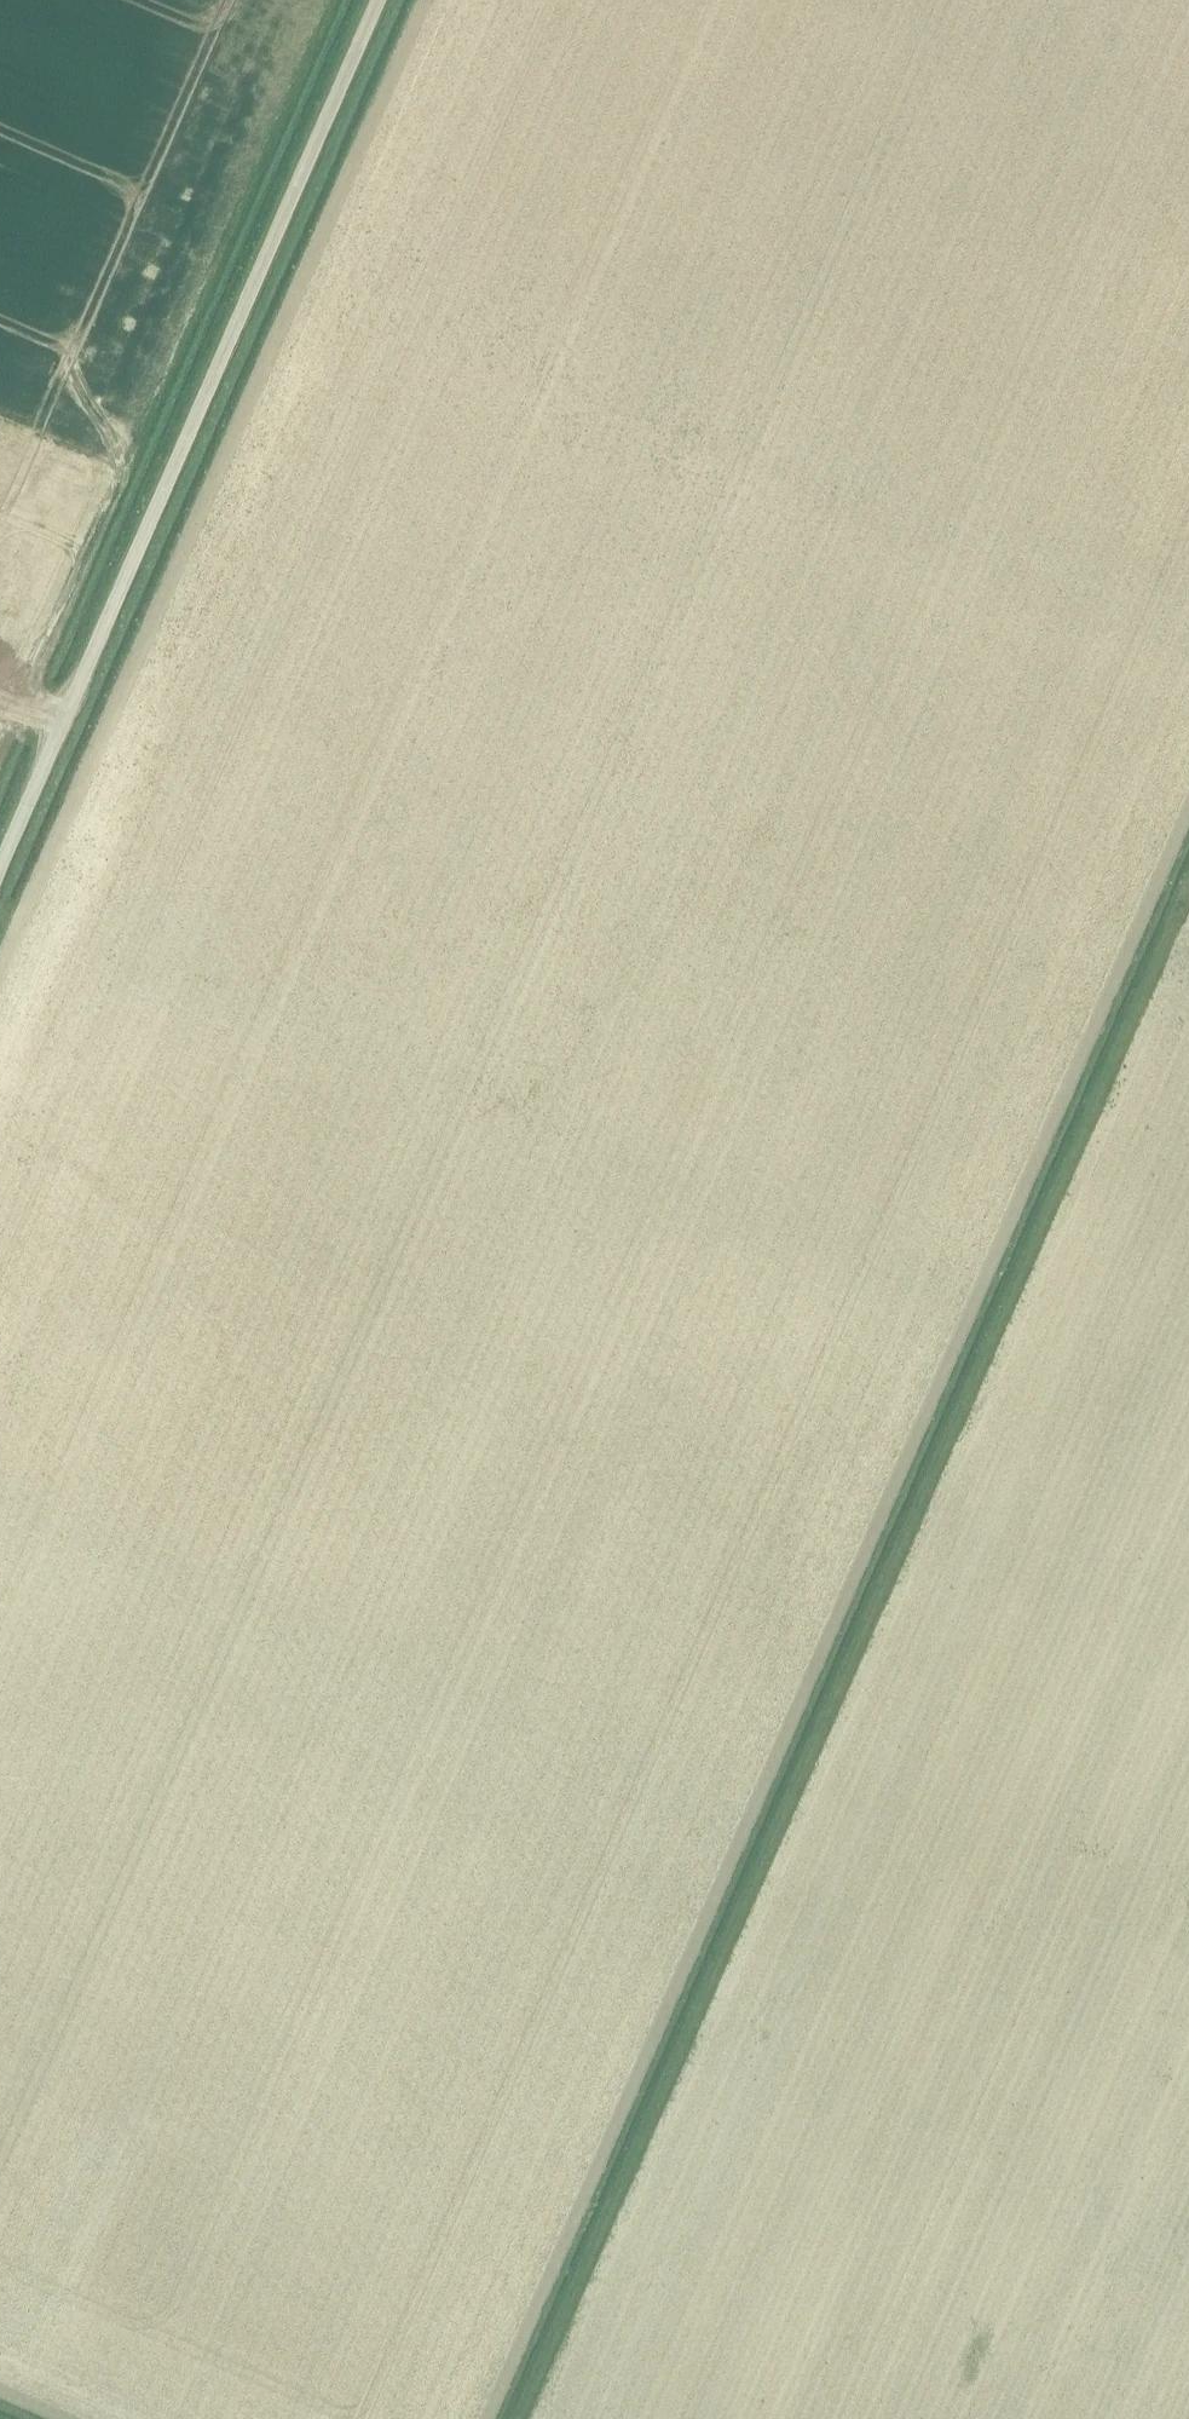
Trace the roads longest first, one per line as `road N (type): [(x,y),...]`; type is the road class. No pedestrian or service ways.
road 1 (unclassified): [(0,907),(397,0)]

